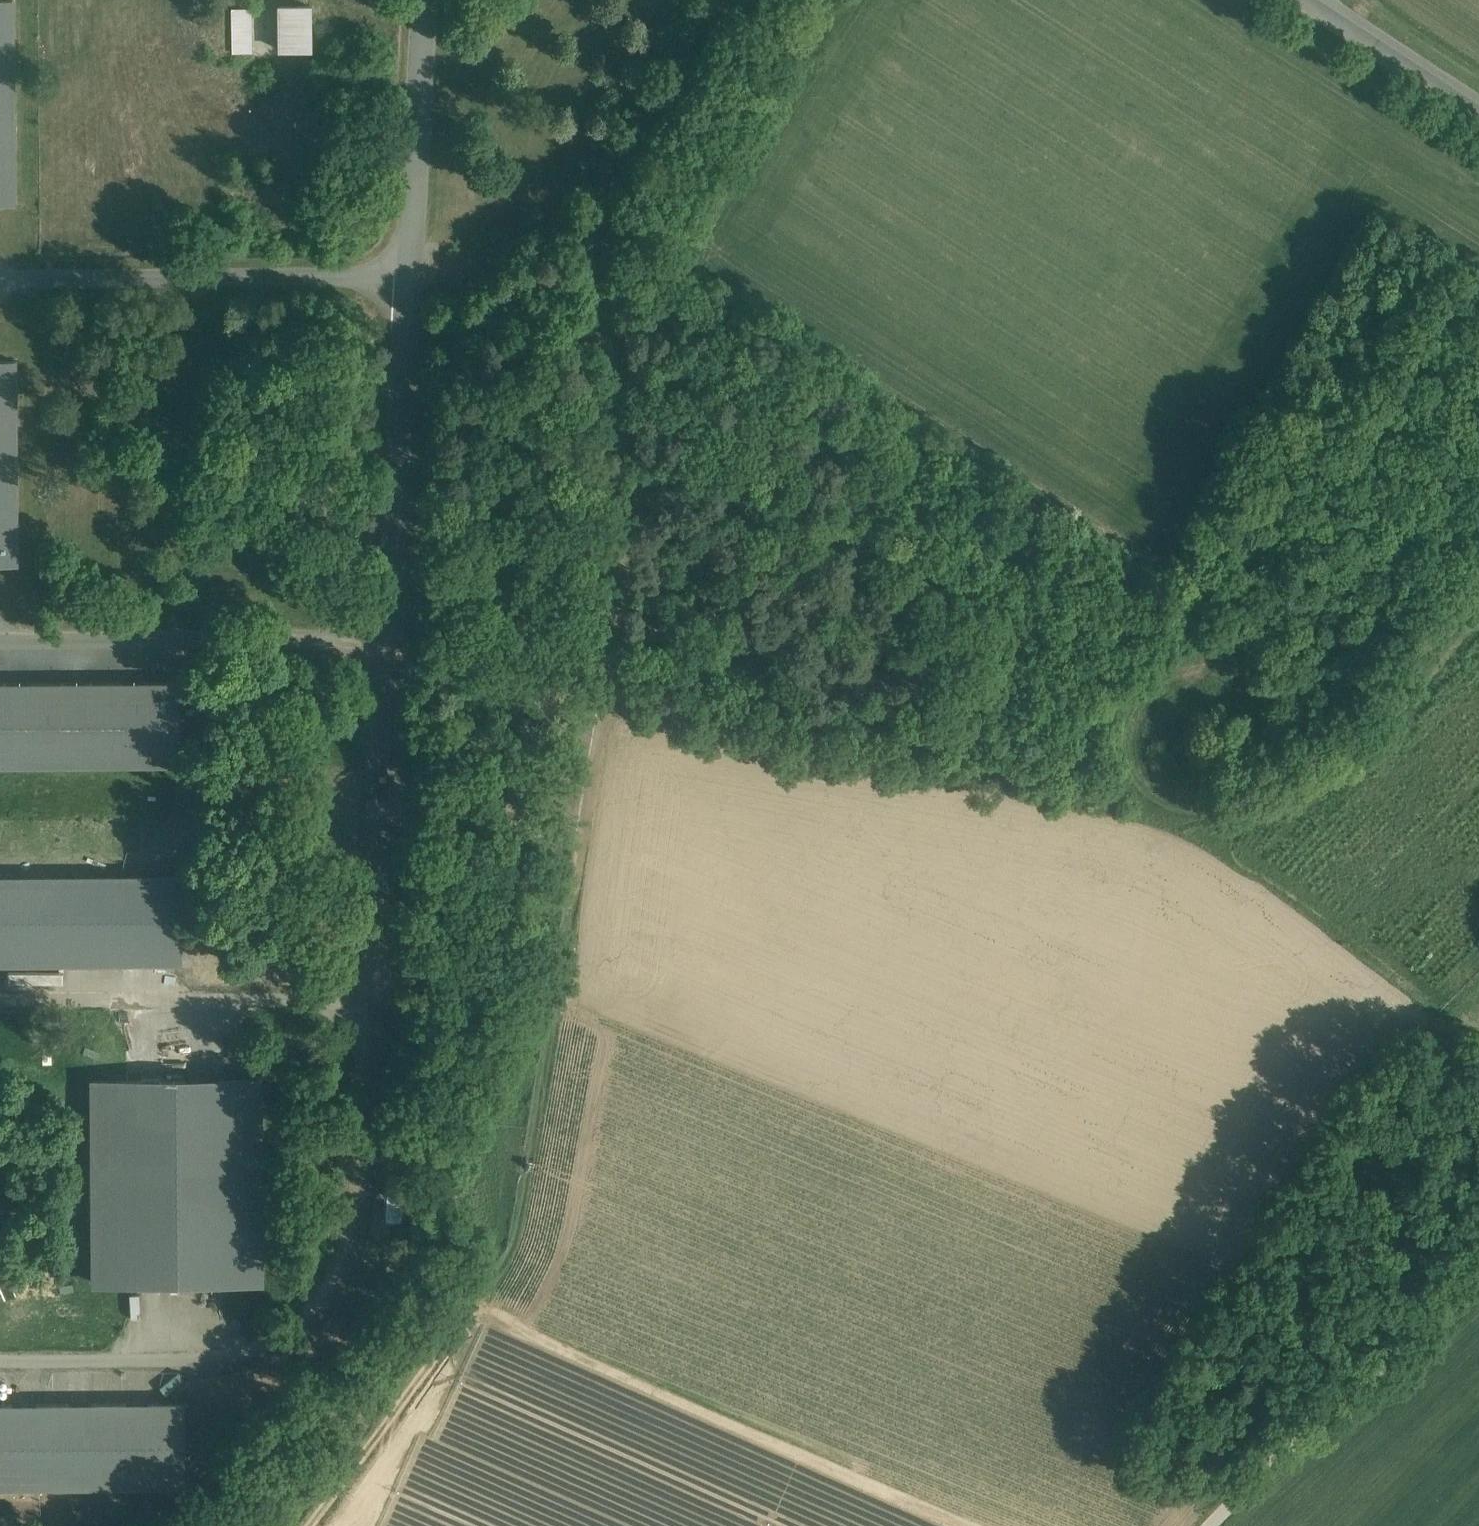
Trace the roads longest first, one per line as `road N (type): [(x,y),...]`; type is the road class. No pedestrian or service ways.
road 1 (track): [(1478,583),(1249,818),(1143,777),(1128,716),(1158,661),(1192,636)]
road 2 (track): [(968,1525),(472,1309)]
road 3 (unclassified): [(1478,1278),(1229,1494),(1203,1525)]
road 4 (track): [(1192,636),(1394,669)]
road 5 (unclassified): [(1478,110),(1316,0)]

